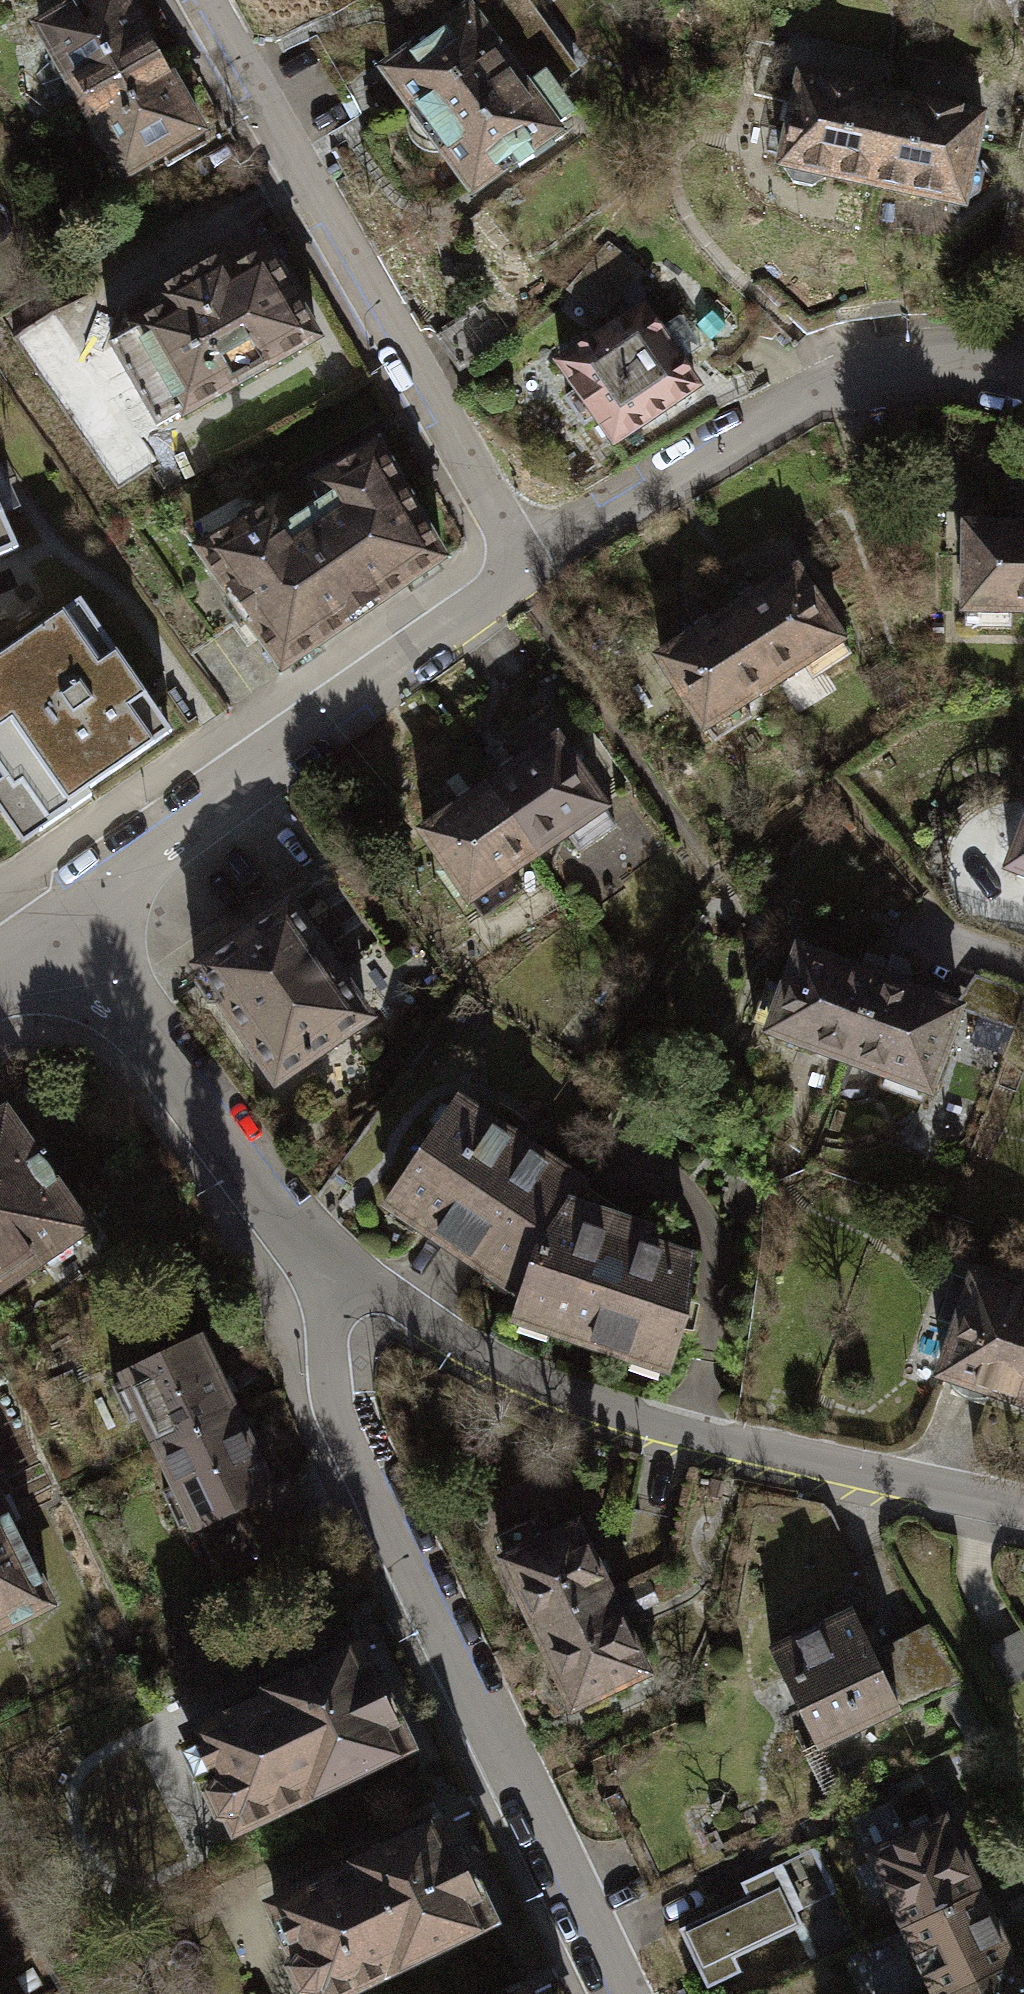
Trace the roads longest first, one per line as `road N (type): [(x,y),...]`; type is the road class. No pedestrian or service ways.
road 1 (residential): [(616,1993),(396,1545),(325,1363),(300,1260)]
road 2 (residential): [(300,1260),(515,1380),(675,1436),(1023,1512)]
road 3 (residential): [(524,570),(198,0)]
road 4 (residential): [(61,916),(524,570)]
road 5 (residential): [(524,570),(780,409),(870,373),(938,368),(1023,388)]
road 6 (residential): [(61,916),(300,1260)]

